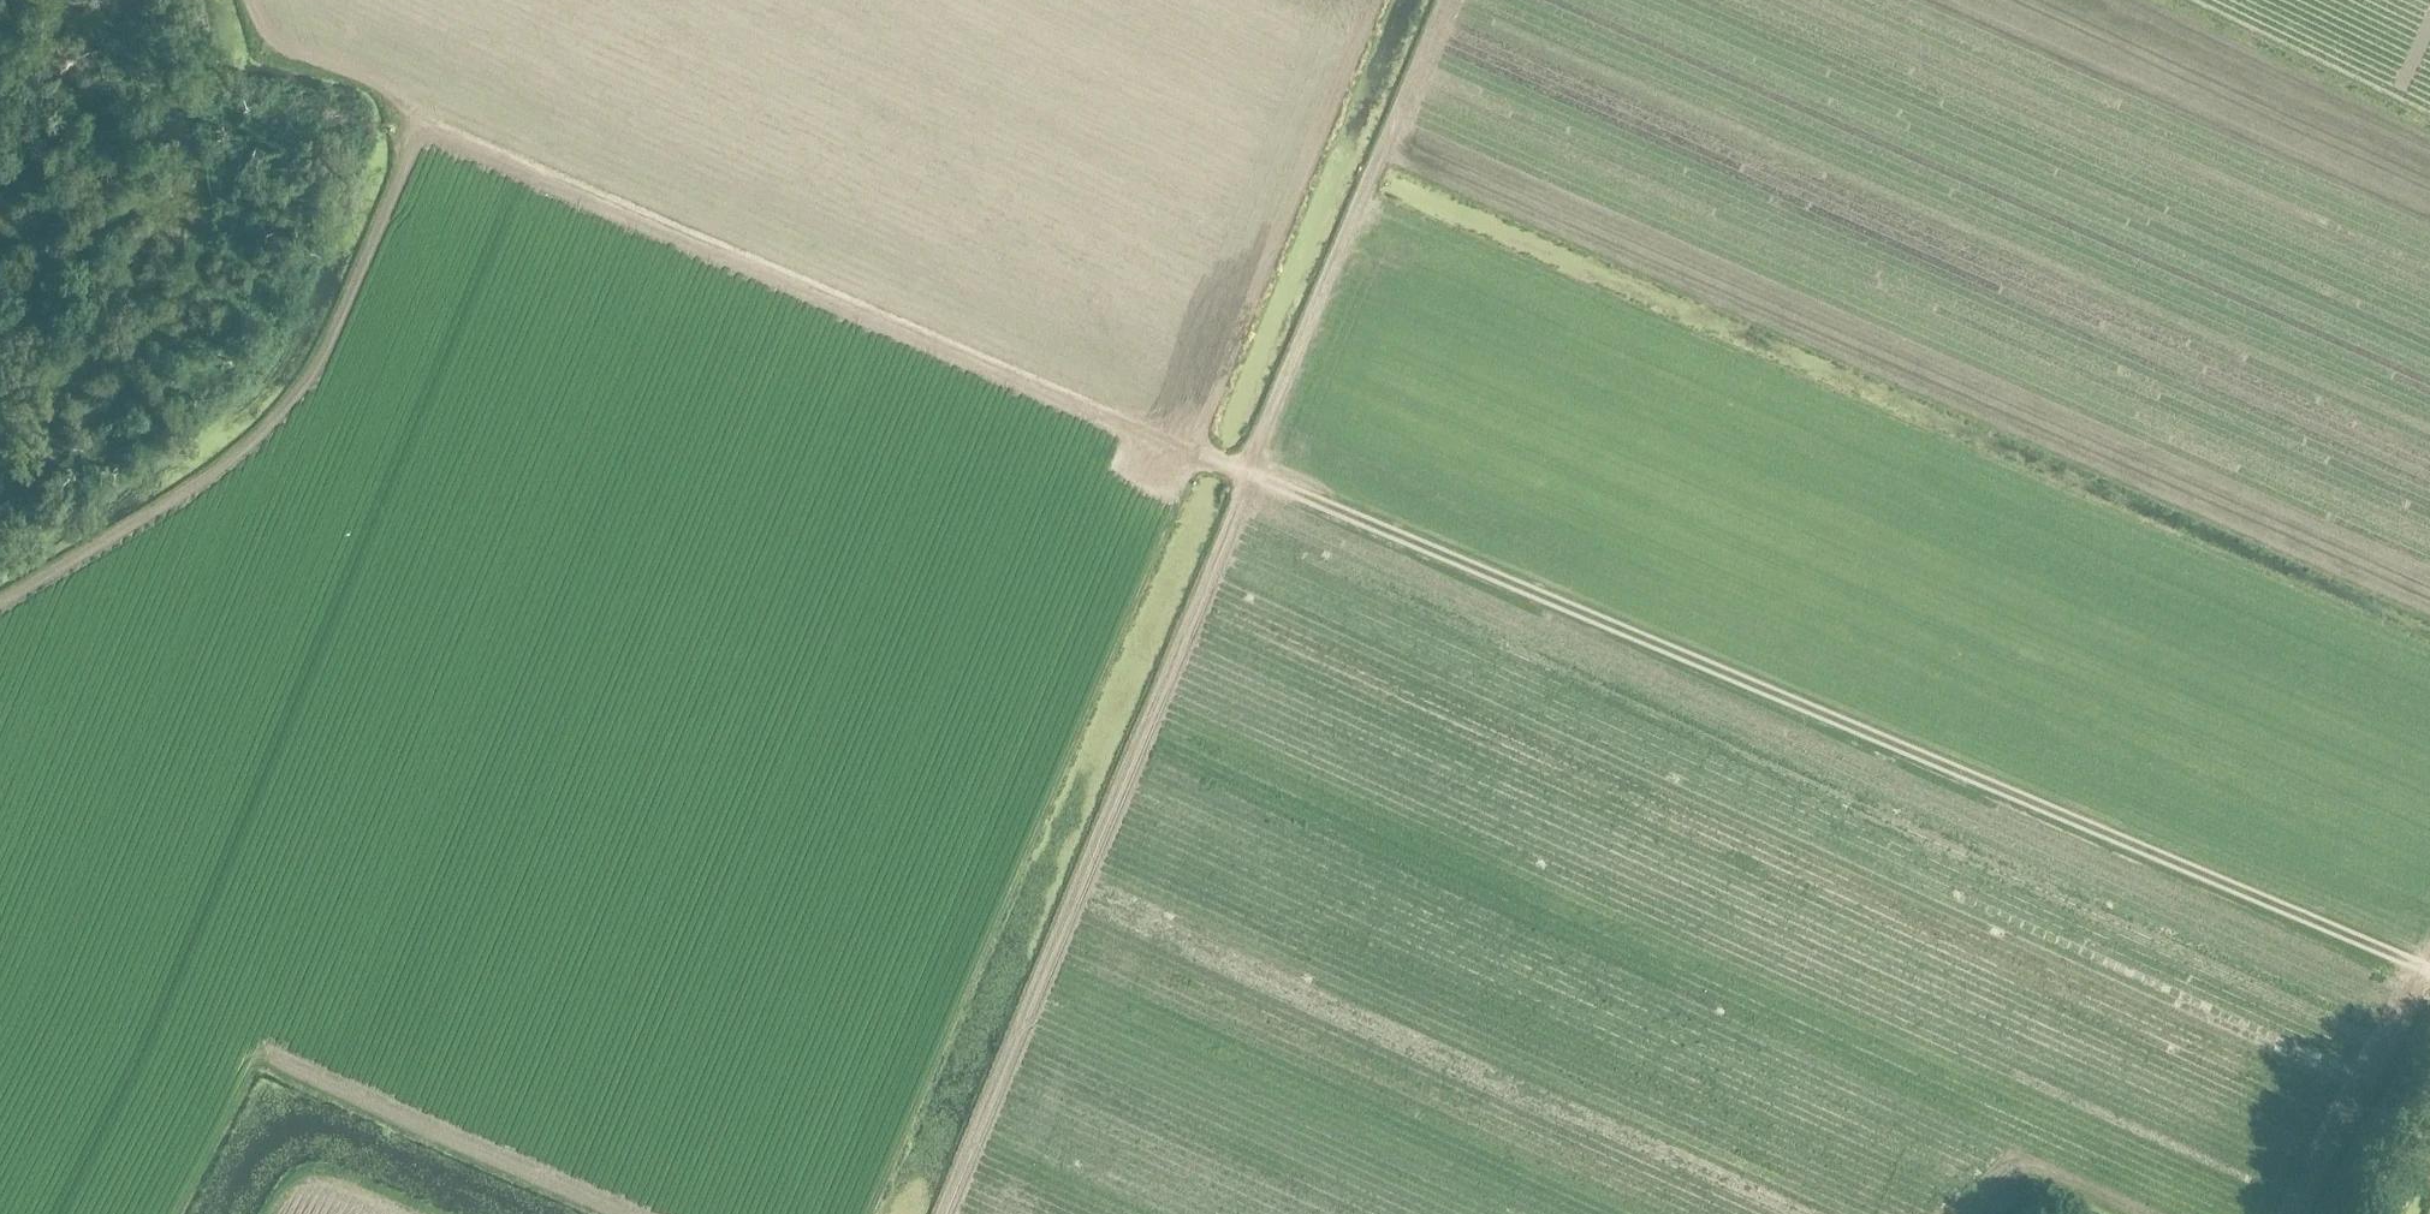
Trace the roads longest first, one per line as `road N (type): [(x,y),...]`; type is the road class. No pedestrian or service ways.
road 1 (track): [(252,0),(262,33),(1242,468),(2429,974)]
road 2 (track): [(1242,468),(1443,0)]

